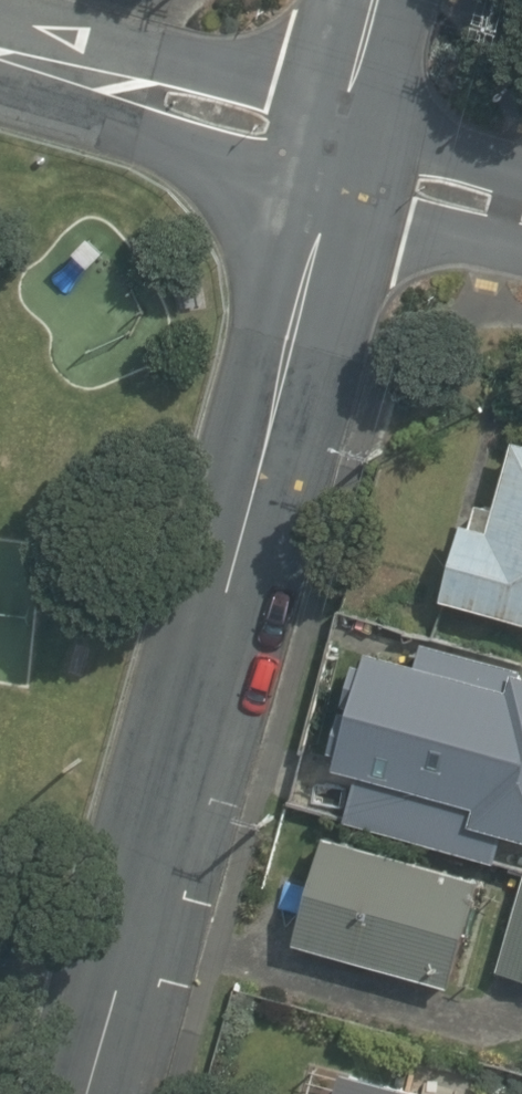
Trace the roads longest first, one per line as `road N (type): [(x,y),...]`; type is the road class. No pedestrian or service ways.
road 1 (residential): [(89,1093),(346,144)]
road 2 (residential): [(0,46),(346,144)]
road 3 (residential): [(346,144),(521,199)]
road 4 (residential): [(346,144),(385,0)]

